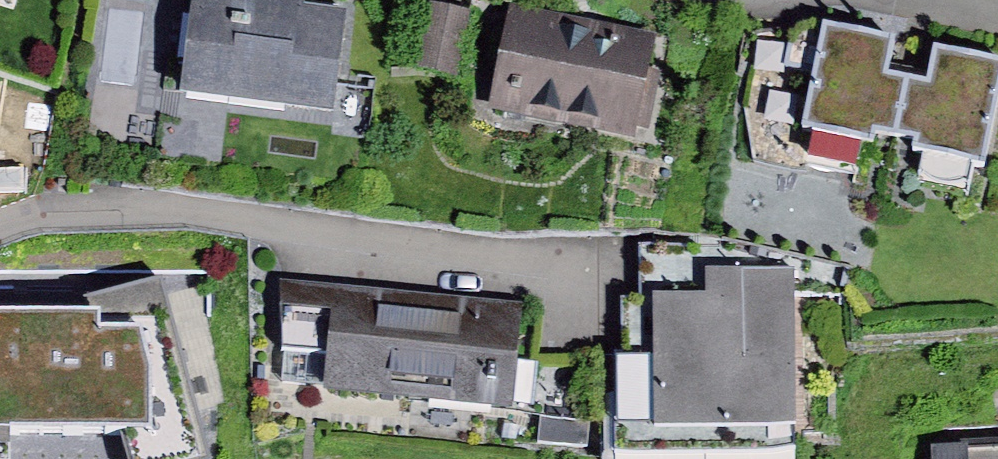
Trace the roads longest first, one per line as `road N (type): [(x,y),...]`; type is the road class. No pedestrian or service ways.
road 1 (unclassified): [(0,228),(59,208),(140,203),(520,258),(592,259)]

